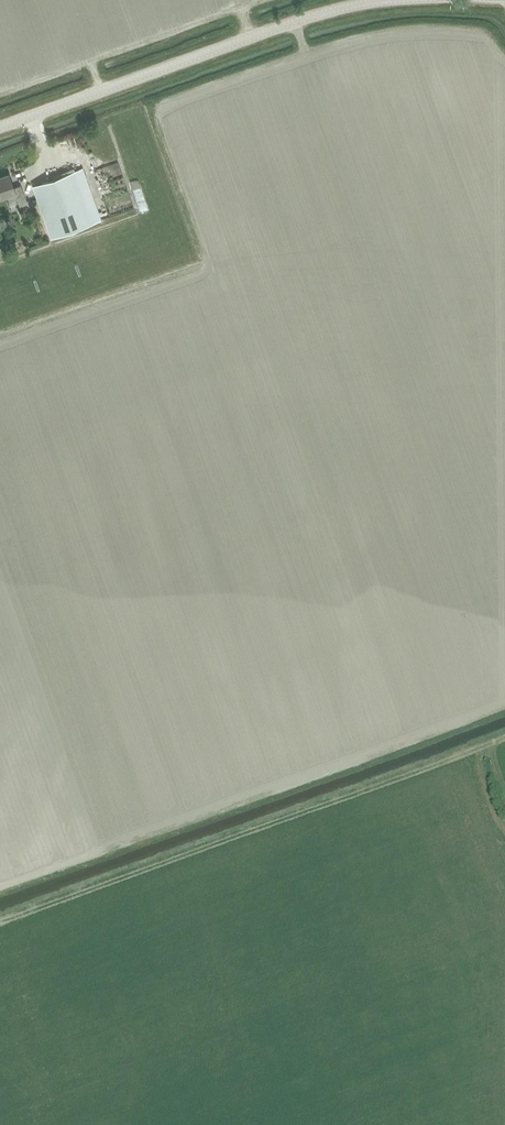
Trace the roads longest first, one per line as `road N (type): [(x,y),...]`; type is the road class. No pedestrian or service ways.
road 1 (unclassified): [(0,128),(299,22),(383,0)]

